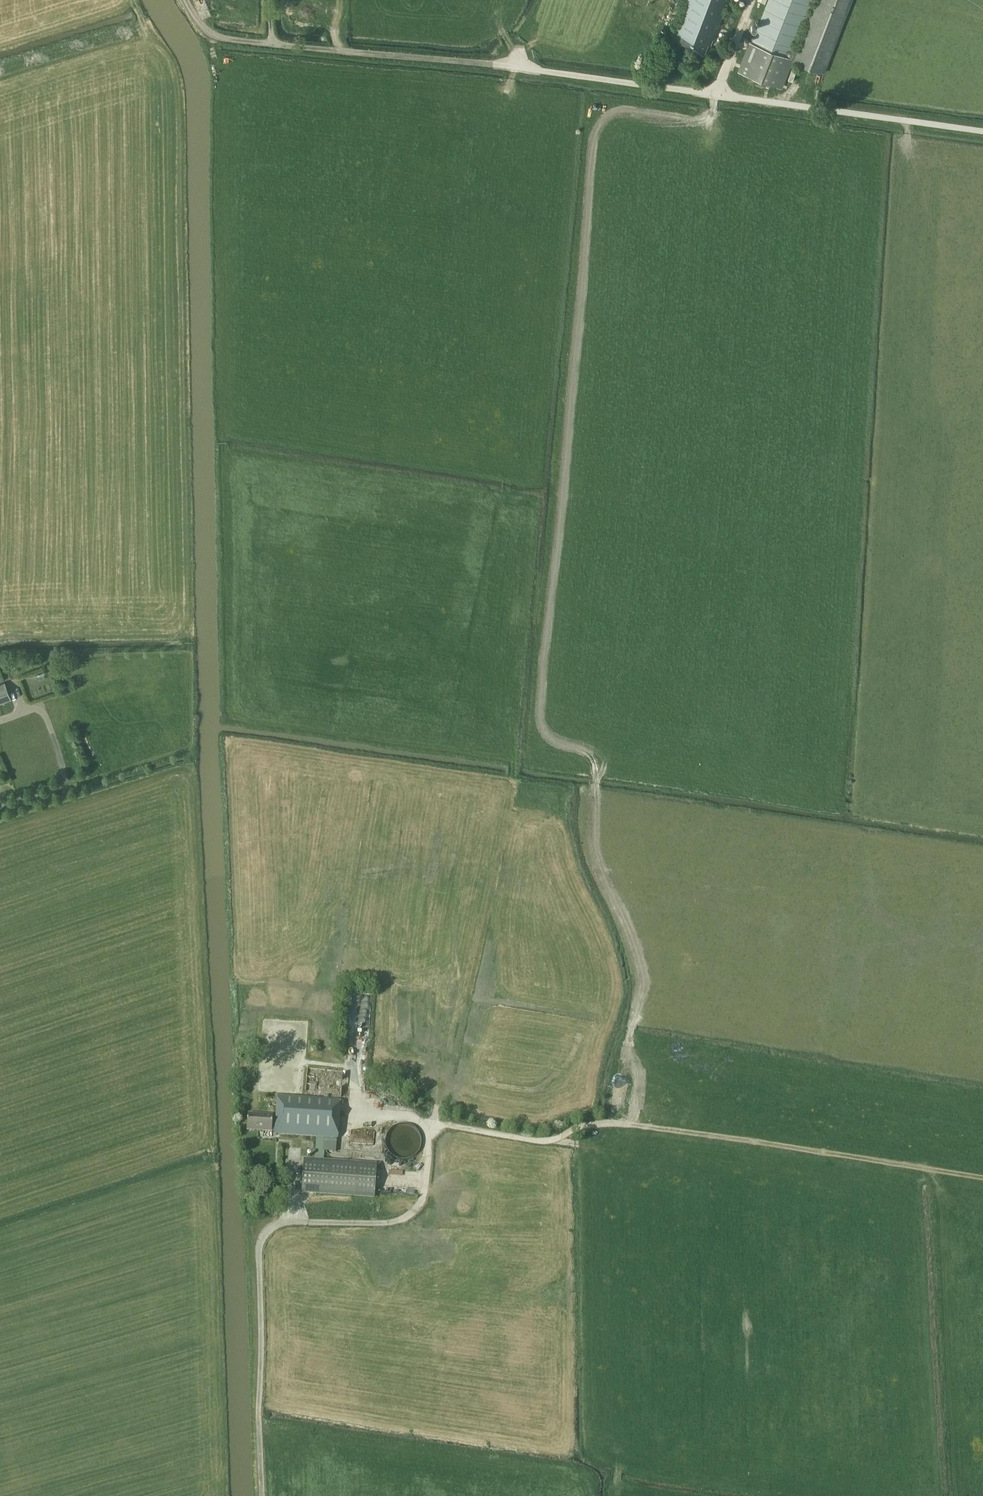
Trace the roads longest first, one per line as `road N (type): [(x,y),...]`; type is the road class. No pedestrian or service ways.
road 1 (unclassified): [(982,131),(492,65),(216,38),(185,0)]

